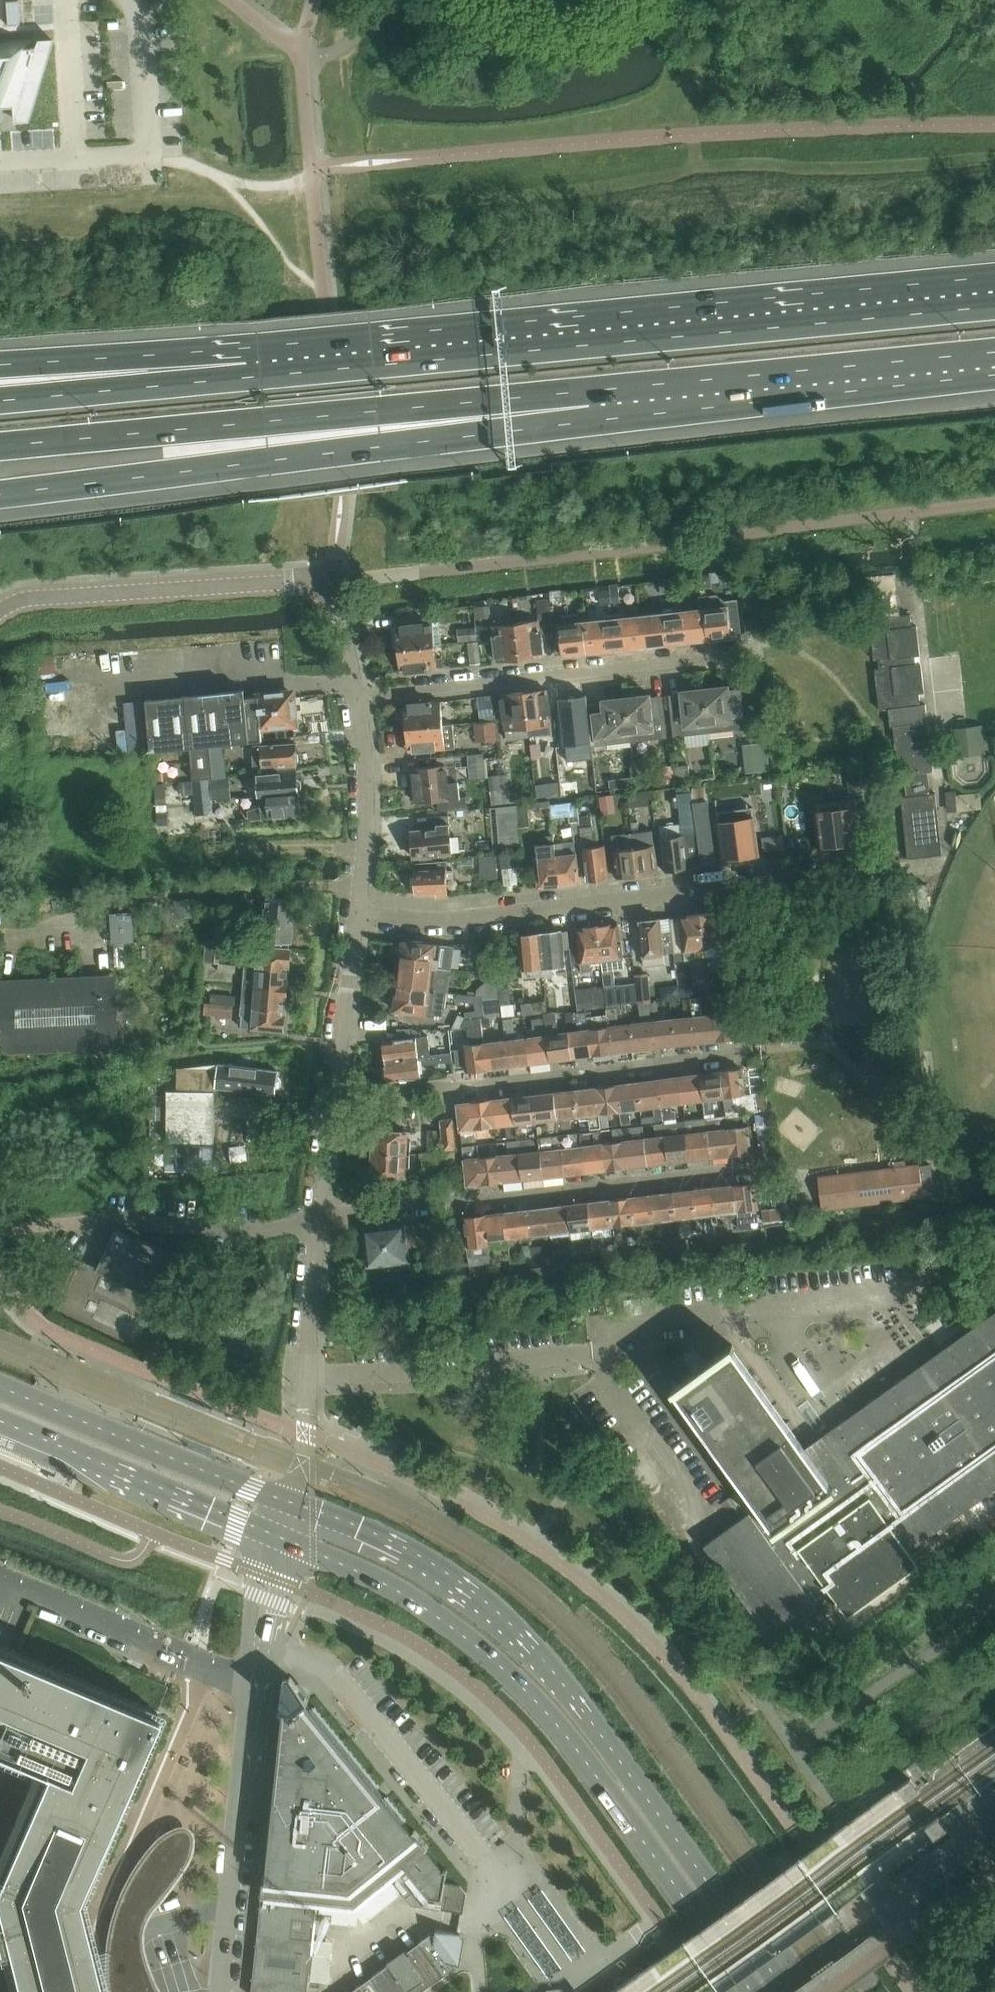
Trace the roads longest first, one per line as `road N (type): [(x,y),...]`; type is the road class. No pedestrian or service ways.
road 1 (motorway): [(994,300),(248,370)]
road 2 (secondary): [(786,1991),(641,1786),(492,1601),(377,1536),(291,1502)]
road 3 (secondary): [(280,1540),(363,1574),(468,1633),(544,1709),(750,1991)]
road 4 (motorway): [(0,495),(380,448),(606,402)]
road 5 (motorway): [(0,446),(377,412),(606,402)]
road 6 (residential): [(358,914),(443,922),(883,869)]
road 7 (unclassified): [(280,1540),(257,1647),(218,1991)]
road 8 (residential): [(318,1214),(759,1168)]
road 9 (residential): [(332,1097),(762,1051)]
road 10 (motorway): [(606,402),(994,362)]
road 11 (residential): [(357,699),(739,654)]
road 12 (unclassified): [(0,614),(18,600),(66,595),(333,581)]
road 13 (secondary): [(291,1502),(0,1387)]
road 14 (secondary): [(0,1423),(280,1540)]
road 15 (motorway): [(248,370),(0,397)]
road 16 (motorway): [(248,370),(0,376)]
road 17 (residential): [(318,1214),(307,1436)]
road 18 (residential): [(357,699),(367,810),(358,914)]
road 19 (residential): [(358,914),(332,1097)]
road 20 (residential): [(333,581),(357,699)]

